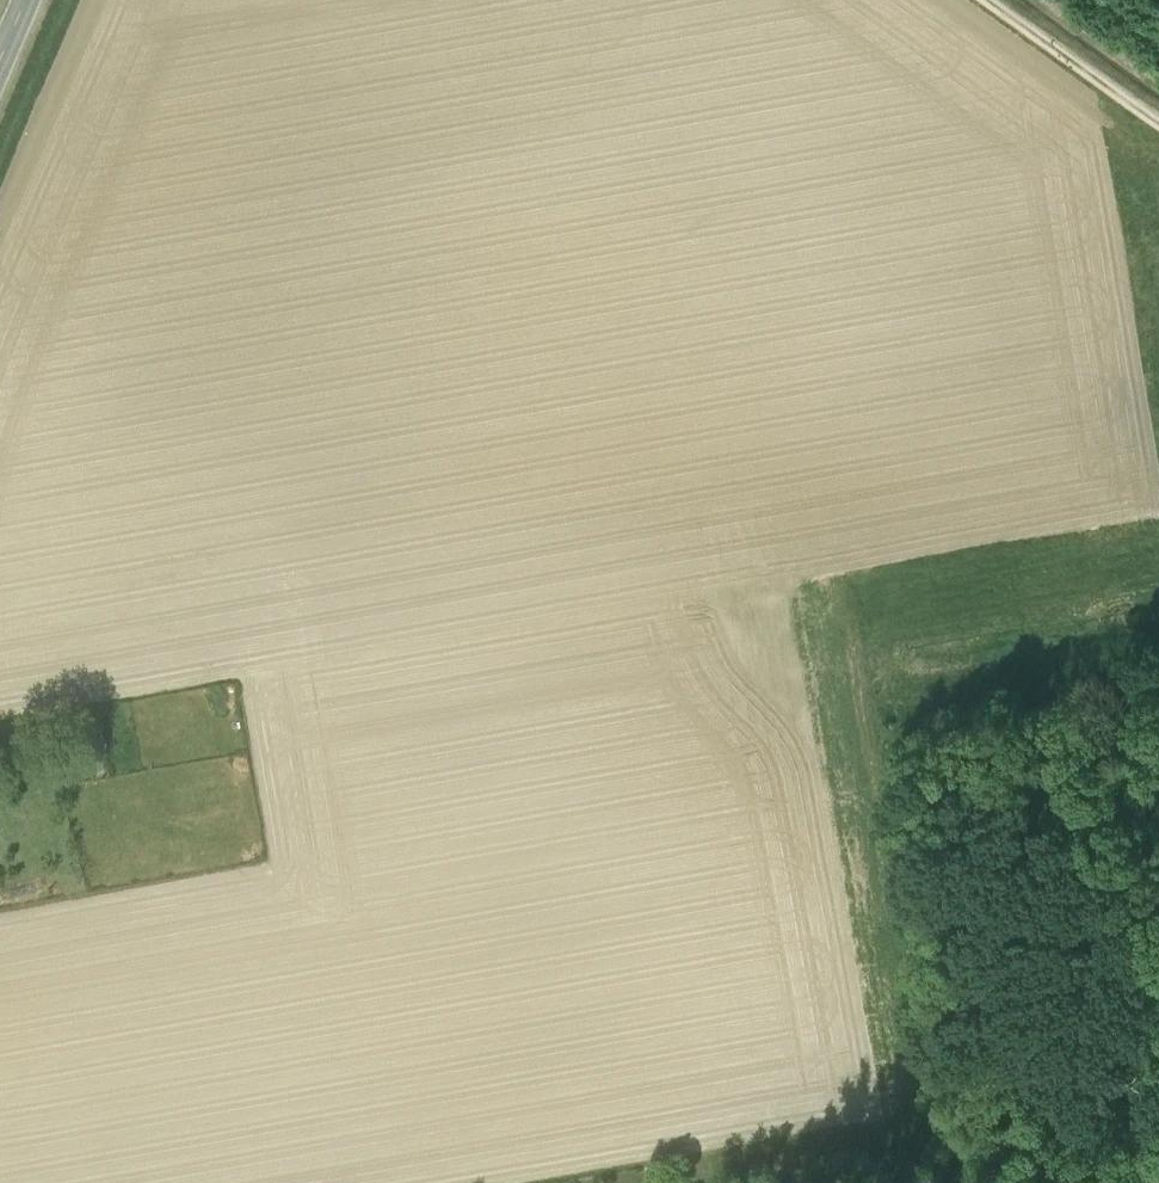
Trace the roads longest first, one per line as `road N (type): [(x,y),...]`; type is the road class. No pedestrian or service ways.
road 1 (track): [(990,0),(1158,125)]

